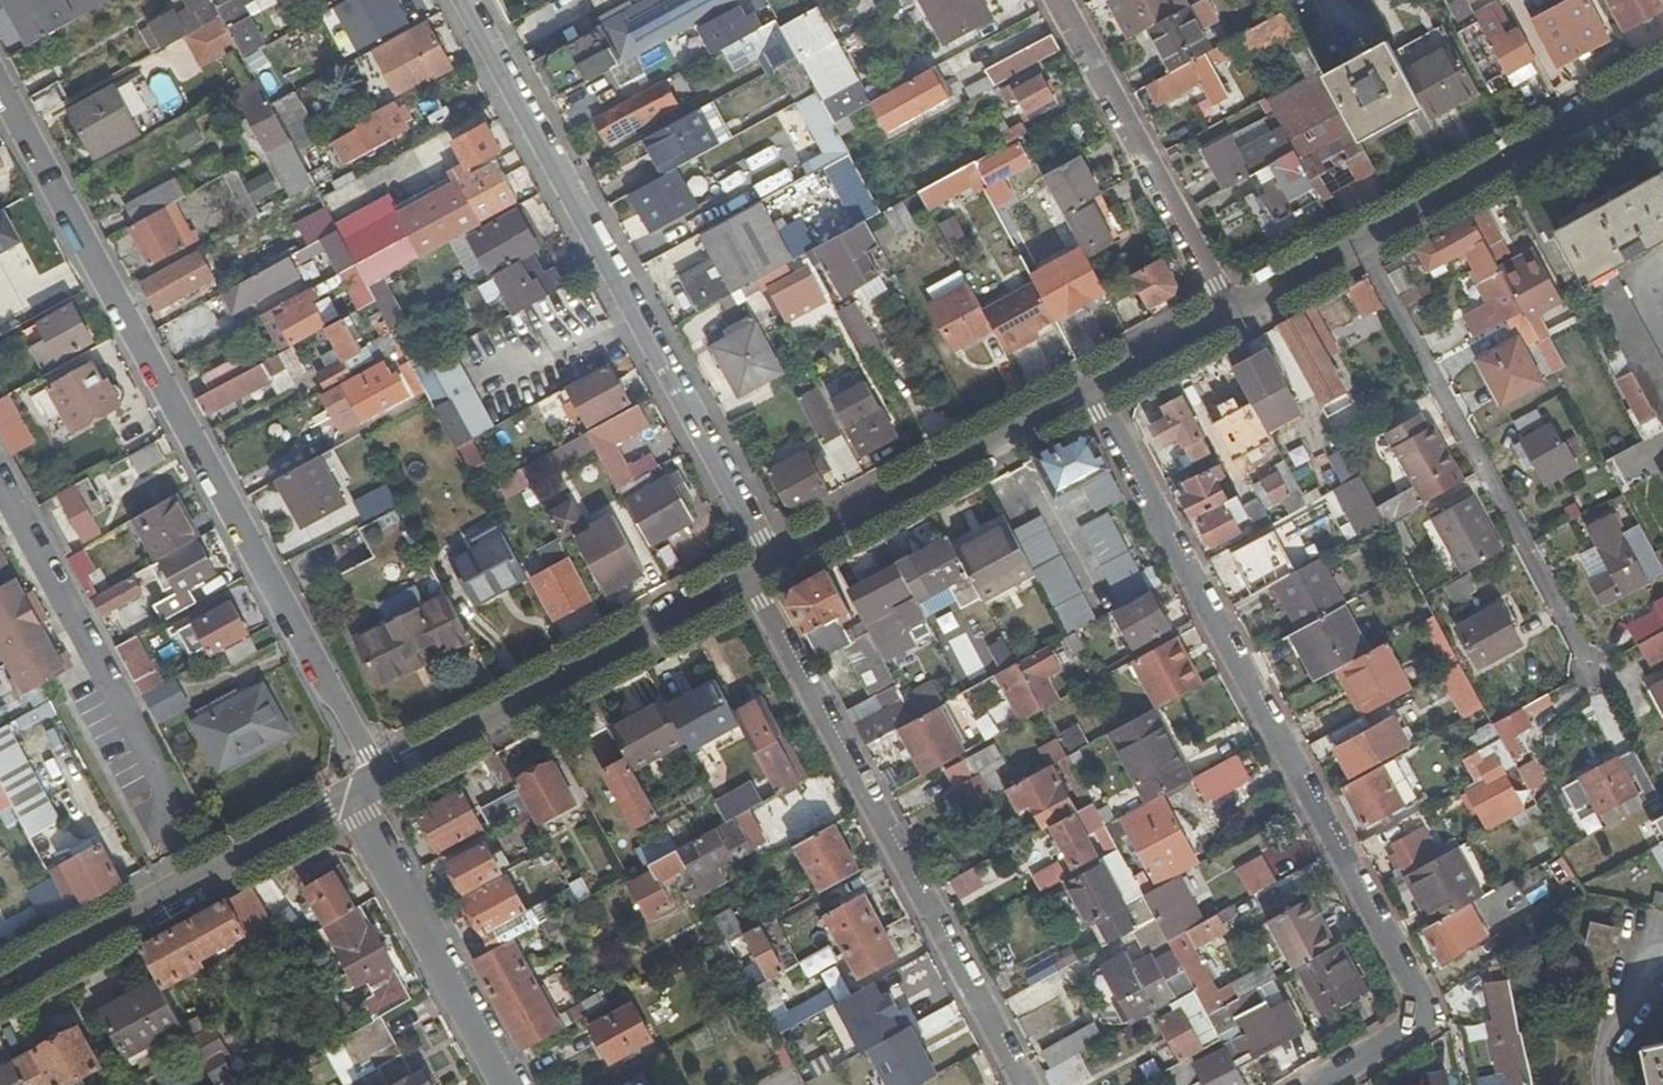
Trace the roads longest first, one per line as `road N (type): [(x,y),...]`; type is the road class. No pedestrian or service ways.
road 1 (residential): [(1289,1084),(1417,1016),(1095,392)]
road 2 (residential): [(0,83),(316,683),(342,708),(378,781)]
road 3 (residential): [(468,0),(773,567)]
road 4 (residential): [(752,579),(1013,1084)]
road 5 (residential): [(1231,316),(1662,78)]
road 6 (residential): [(0,483),(162,777),(163,856),(178,889)]
road 7 (residential): [(378,781),(752,579)]
road 8 (residential): [(773,567),(1095,392)]
road 9 (residential): [(1061,0),(1231,316)]
road 10 (unclassified): [(357,794),(513,1084)]
road 11 (residential): [(0,987),(178,889)]
road 12 (residential): [(178,889),(357,794)]
road 13 (residential): [(1095,392),(1231,316)]

